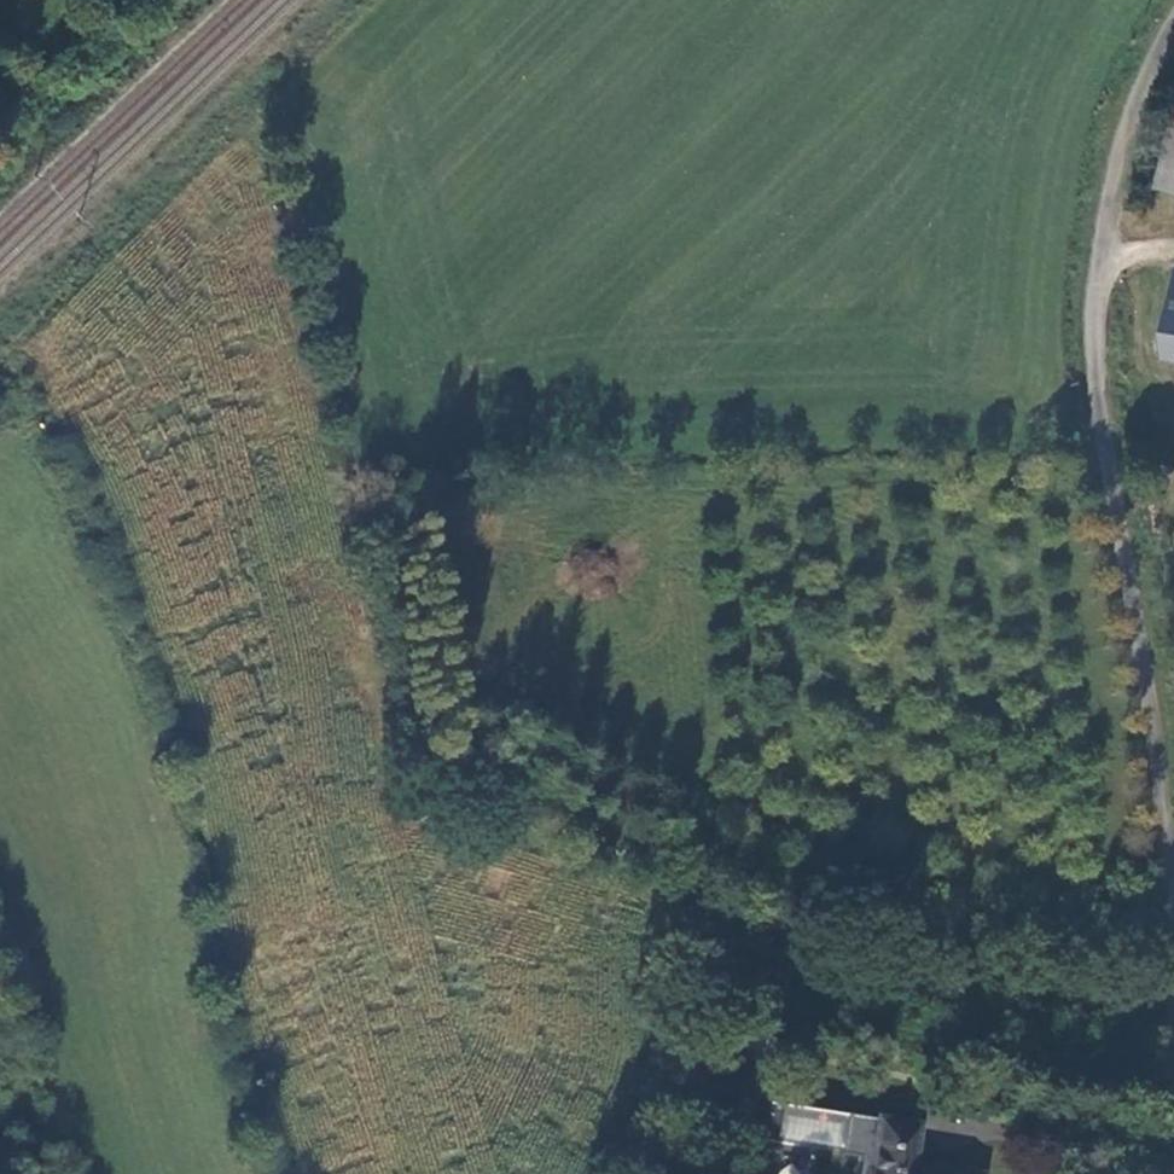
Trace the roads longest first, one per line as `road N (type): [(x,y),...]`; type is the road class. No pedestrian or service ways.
road 1 (unclassified): [(1173,861),(1097,334),(1123,165),(1173,36)]
road 2 (track): [(253,1173),(212,1052),(187,861),(152,739),(27,447)]

